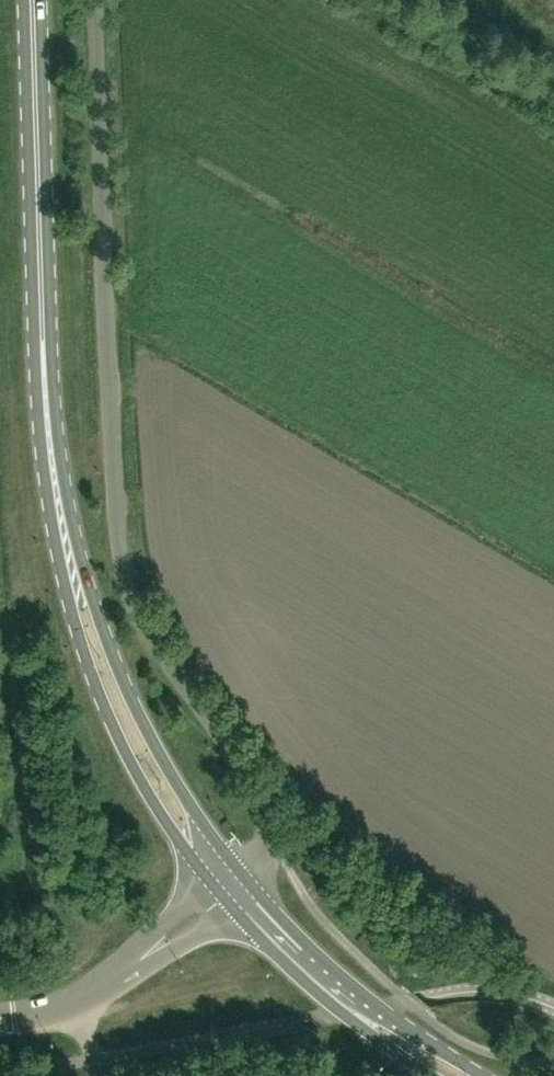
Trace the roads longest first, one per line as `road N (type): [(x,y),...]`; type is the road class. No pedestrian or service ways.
road 1 (unclassified): [(235,889),(270,835),(241,759),(132,574),(122,540),(106,0)]
road 2 (primary): [(235,889),(180,817),(125,720),(76,596),(50,453),(38,314),(28,0)]
road 3 (primary): [(455,1075),(343,995),(235,889)]
road 4 (tertiary): [(235,889),(58,1012),(0,1021)]

